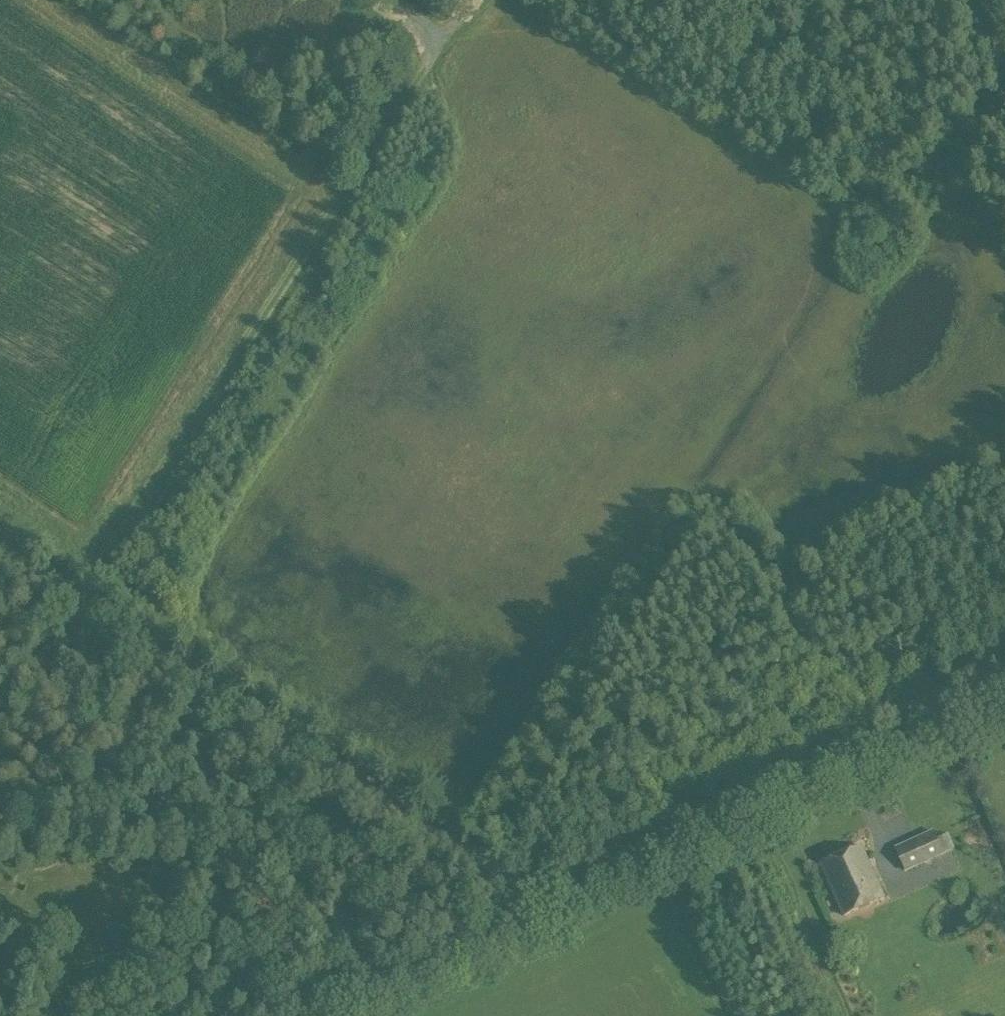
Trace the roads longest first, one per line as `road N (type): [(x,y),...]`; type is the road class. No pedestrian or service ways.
road 1 (track): [(68,609),(442,29),(470,0)]
road 2 (unclassified): [(540,924),(297,756),(0,566)]
road 3 (unclassified): [(540,924),(1004,700)]
road 4 (unclassified): [(341,1015),(540,924)]

